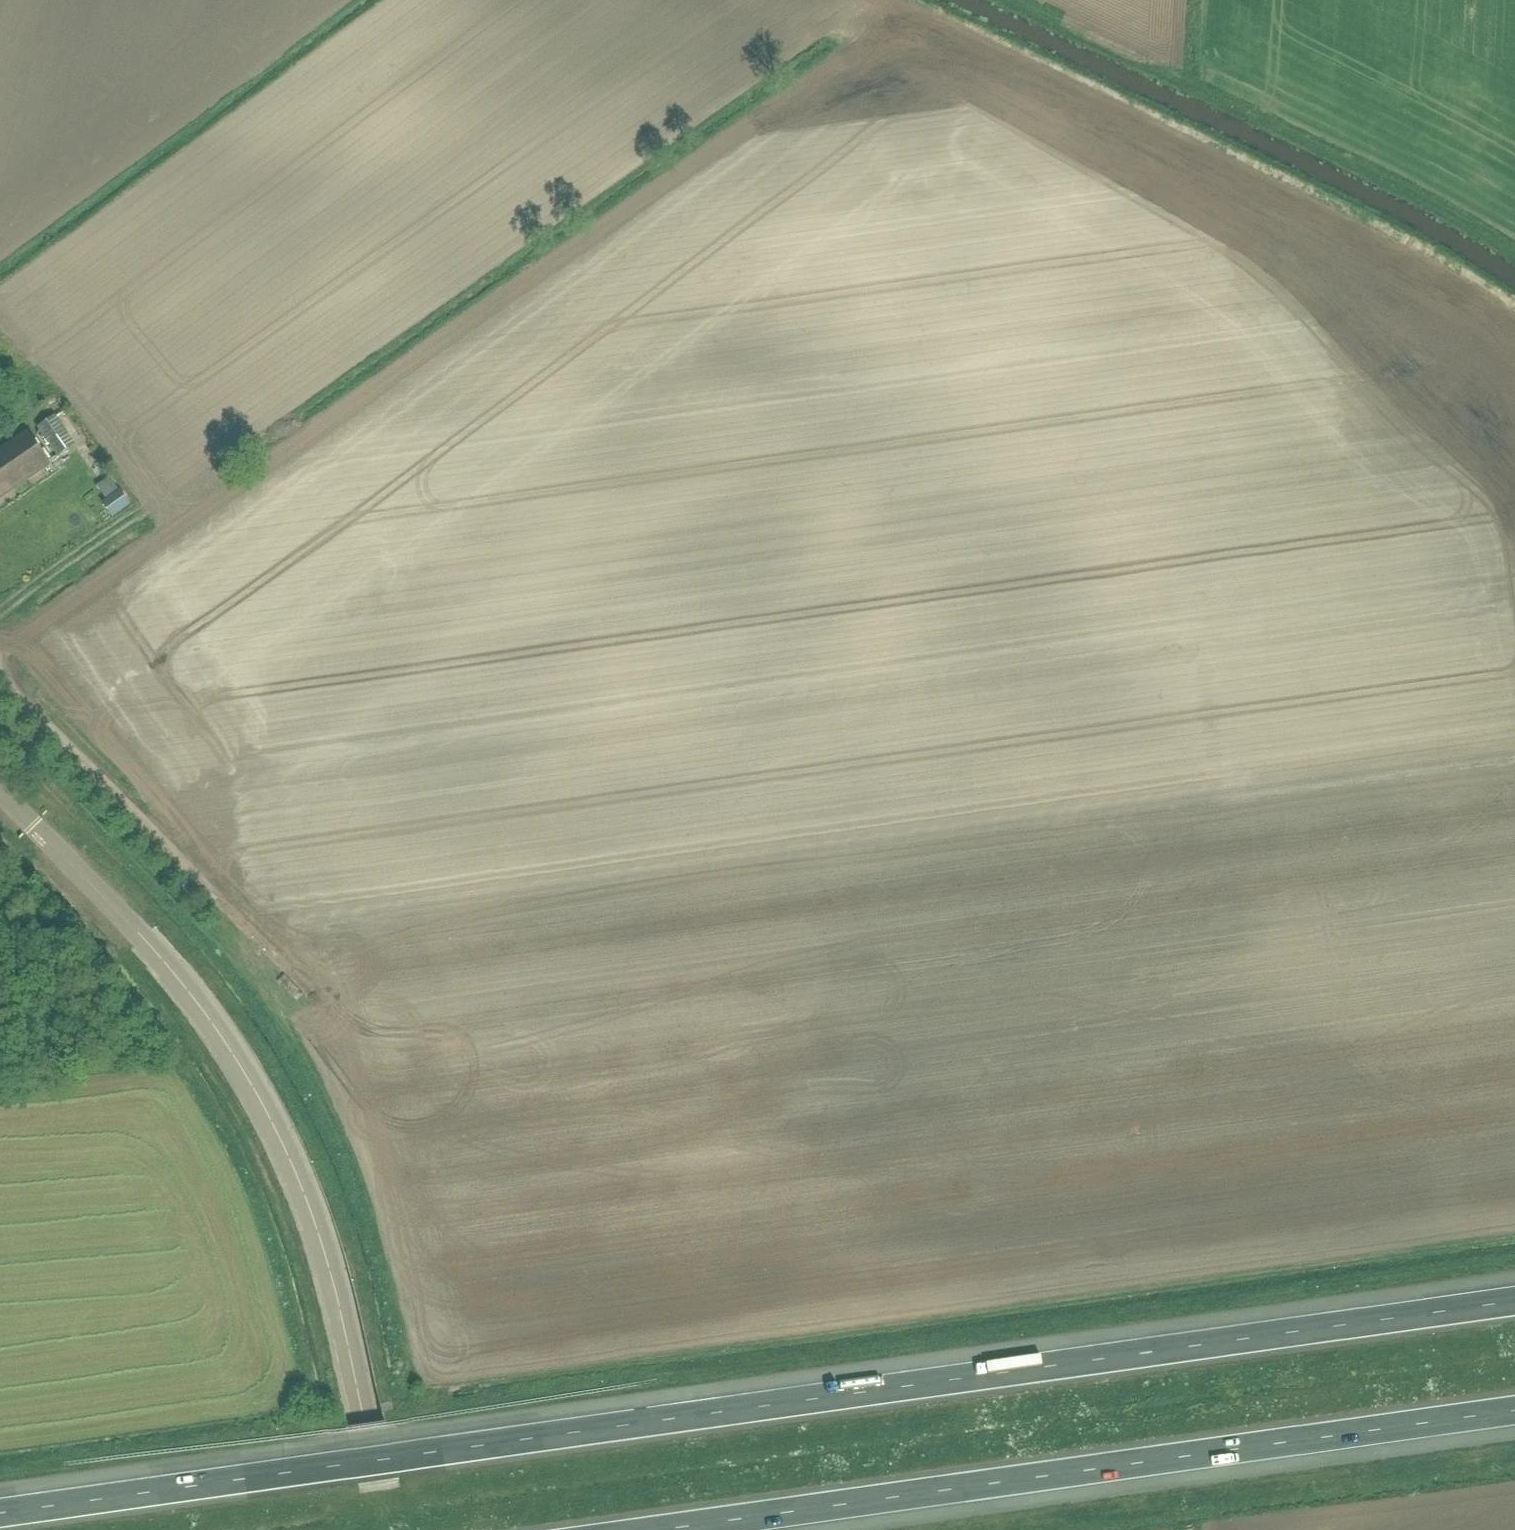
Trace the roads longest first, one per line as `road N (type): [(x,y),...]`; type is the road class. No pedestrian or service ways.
road 1 (motorway): [(1514,1303),(0,1513)]
road 2 (motorway): [(653,1529),(1514,1409)]
road 3 (tertiary): [(387,1529),(328,1267),(264,1106),(154,951),(0,795)]

